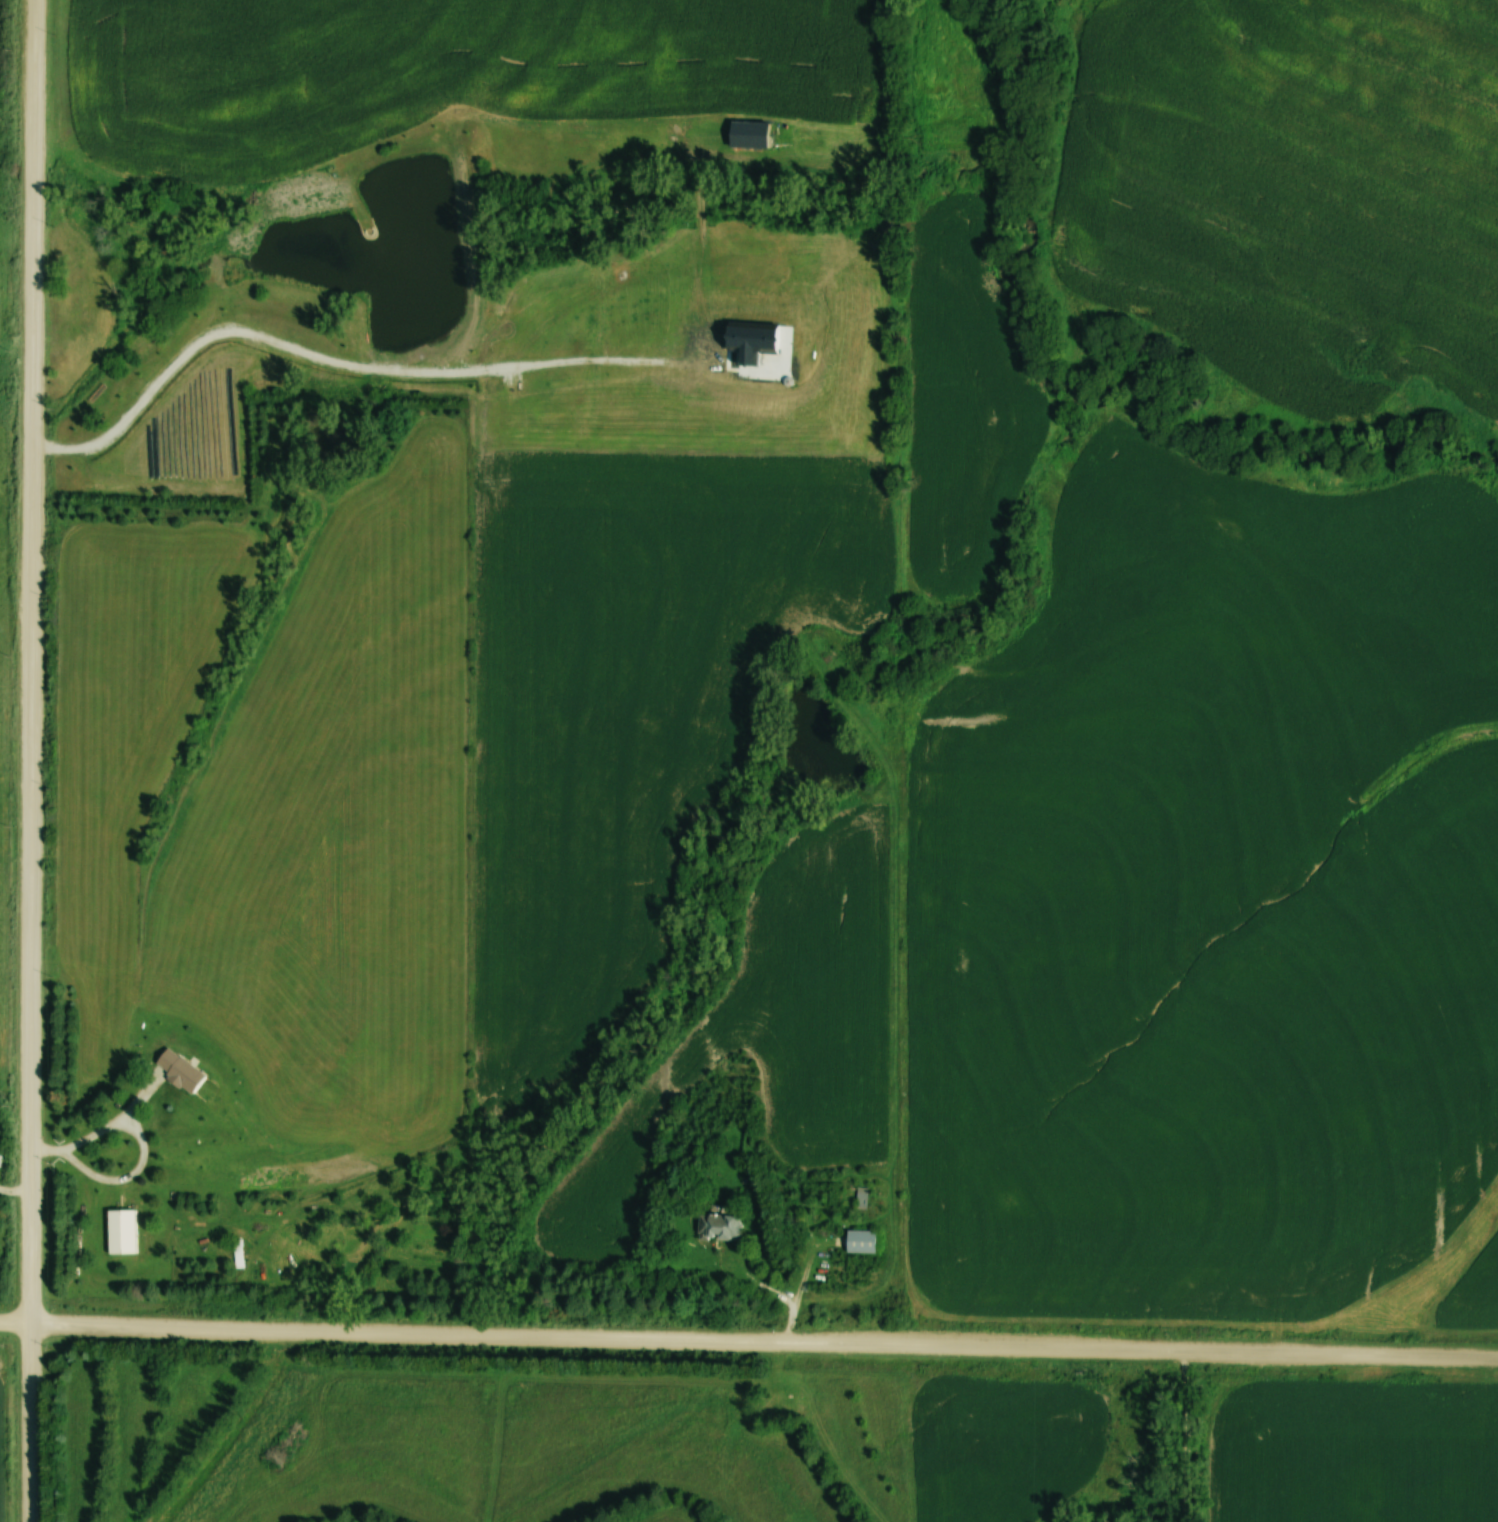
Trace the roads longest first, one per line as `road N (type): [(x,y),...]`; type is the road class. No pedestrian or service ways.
road 1 (residential): [(0,1324),(1497,1356)]
road 2 (residential): [(29,1326),(33,0)]
road 3 (residential): [(29,1521),(29,1326)]

